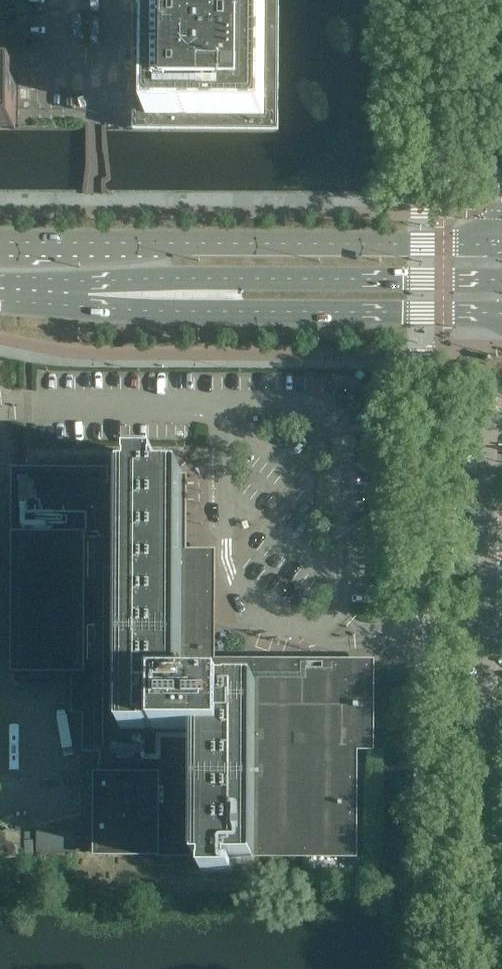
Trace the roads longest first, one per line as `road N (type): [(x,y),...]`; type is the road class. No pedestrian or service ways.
road 1 (secondary): [(460,244),(0,242)]
road 2 (secondary): [(100,295),(204,310),(501,315)]
road 3 (secondary): [(100,295),(205,280),(501,280)]

